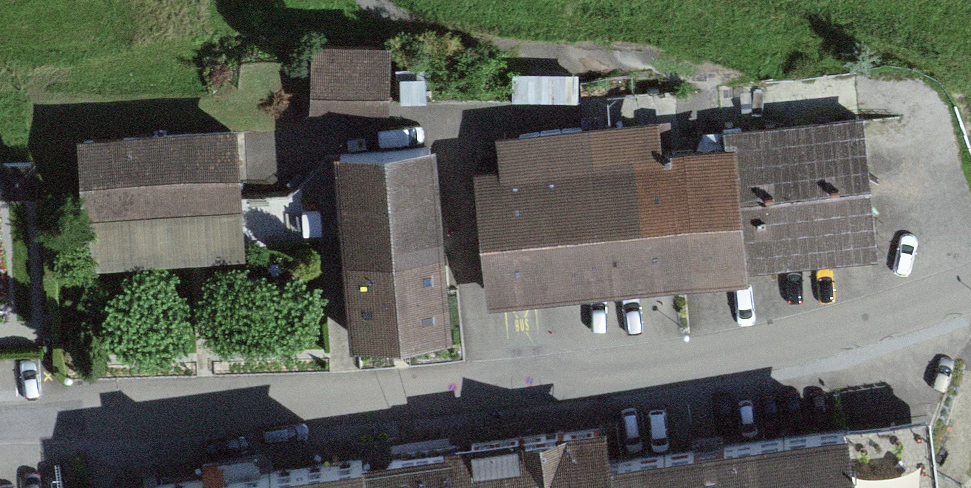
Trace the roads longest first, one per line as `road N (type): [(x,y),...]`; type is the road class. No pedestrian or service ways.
road 1 (residential): [(0,421),(527,383),(697,357),(970,290)]
road 2 (track): [(910,105),(932,219),(970,270)]

